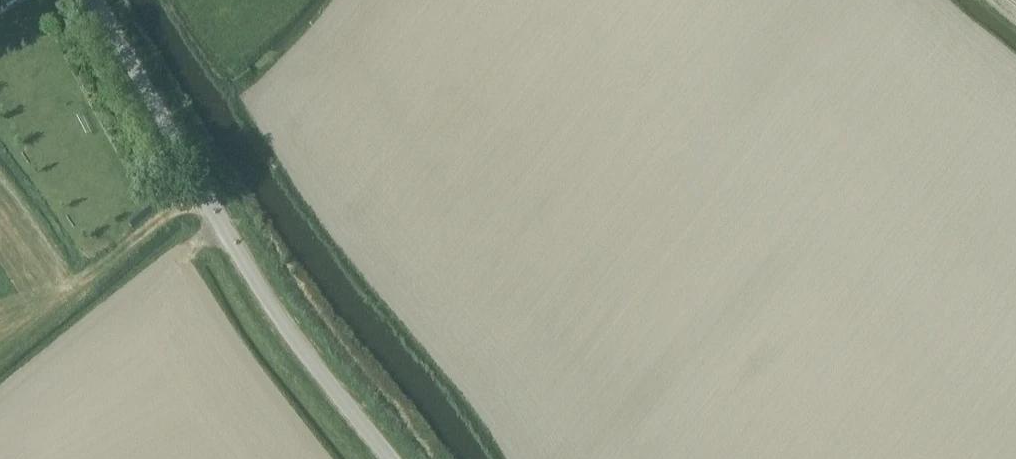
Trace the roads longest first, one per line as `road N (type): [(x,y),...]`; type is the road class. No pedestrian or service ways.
road 1 (unclassified): [(386,458),(265,298),(94,0)]

